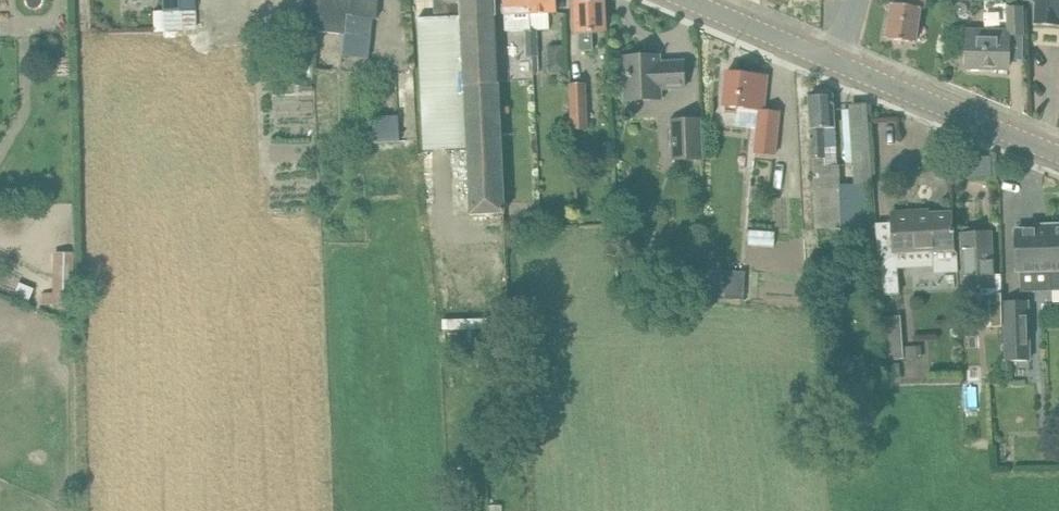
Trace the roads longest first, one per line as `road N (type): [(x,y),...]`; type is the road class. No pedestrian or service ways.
road 1 (tertiary): [(1058,154),(688,0)]

